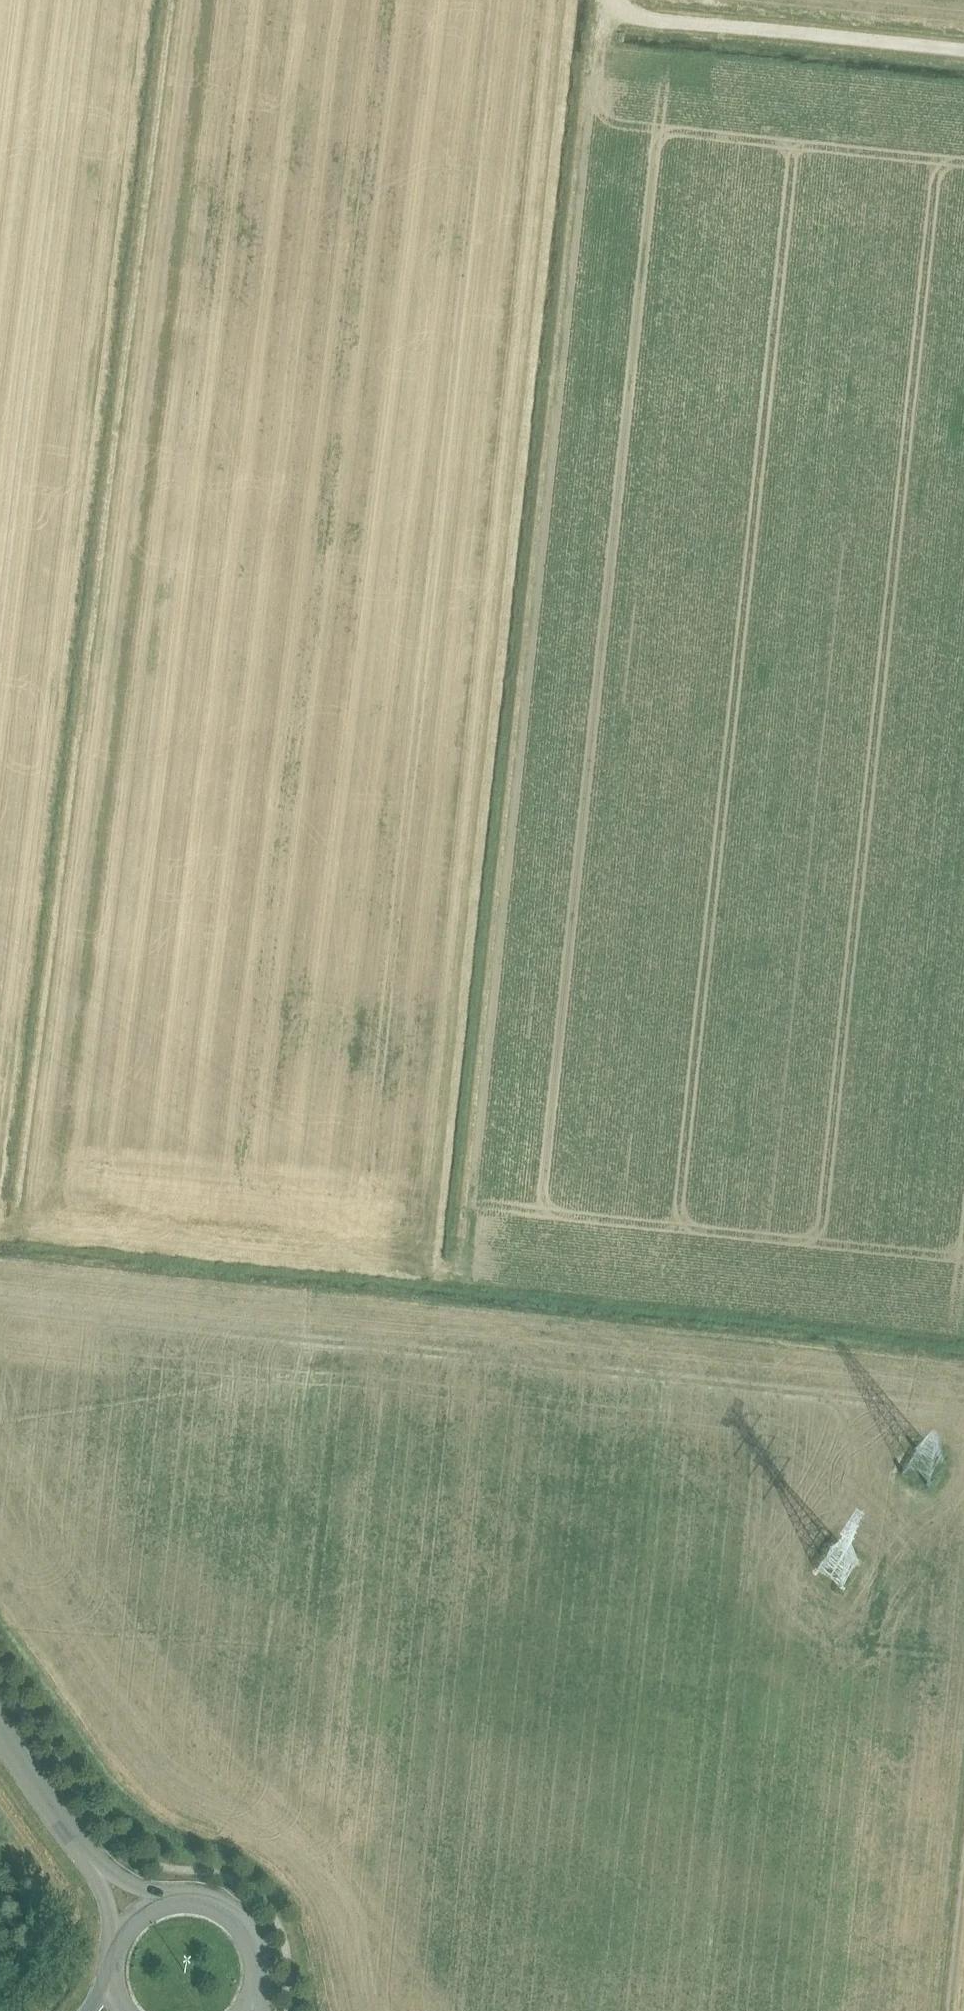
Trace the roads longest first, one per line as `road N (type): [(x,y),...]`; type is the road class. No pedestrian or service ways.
road 1 (track): [(963,54),(646,20),(613,0)]
road 2 (tertiary): [(84,1858),(0,1730)]
road 3 (tertiary): [(258,1997),(256,1946),(243,1925),(223,1909),(173,1901)]

